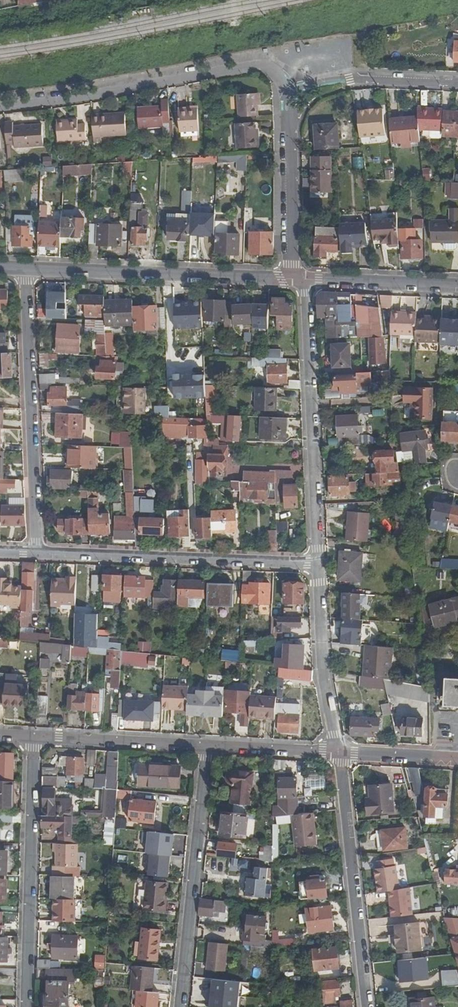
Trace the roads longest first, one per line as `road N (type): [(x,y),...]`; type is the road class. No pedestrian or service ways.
road 1 (residential): [(293,93),(264,66),(0,105)]
road 2 (residential): [(315,564),(306,281)]
road 3 (residential): [(35,551),(26,270)]
road 4 (residential): [(315,564),(35,551)]
road 5 (residential): [(32,739),(27,1006)]
road 6 (residential): [(26,270),(292,281)]
road 7 (residential): [(205,747),(181,1006)]
road 8 (residential): [(368,1006),(339,752)]
road 9 (residential): [(339,752),(322,673),(315,564)]
road 10 (residential): [(292,281),(293,93)]
road 11 (residential): [(32,739),(205,747)]
road 12 (residential): [(457,83),(348,79),(293,93)]
road 13 (residential): [(306,281),(457,287)]
road 14 (residential): [(205,747),(339,752)]

